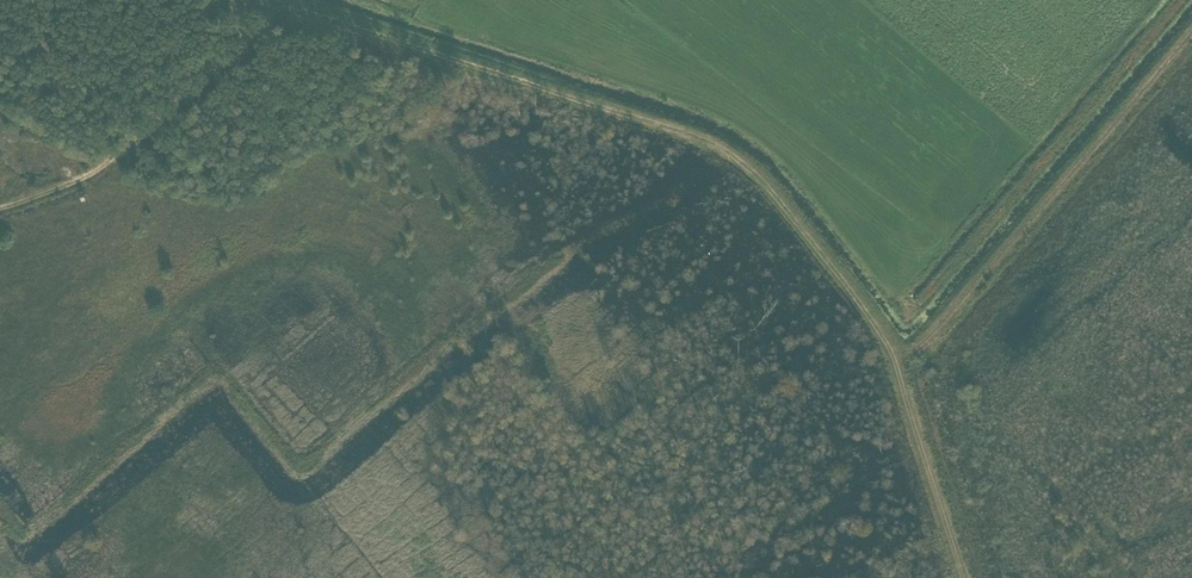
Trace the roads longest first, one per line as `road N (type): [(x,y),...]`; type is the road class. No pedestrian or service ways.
road 1 (track): [(276,1),(686,134),(749,169),(878,325),(959,577)]
road 2 (track): [(1191,33),(926,342),(894,358)]
road 3 (track): [(0,208),(96,168),(276,1)]

